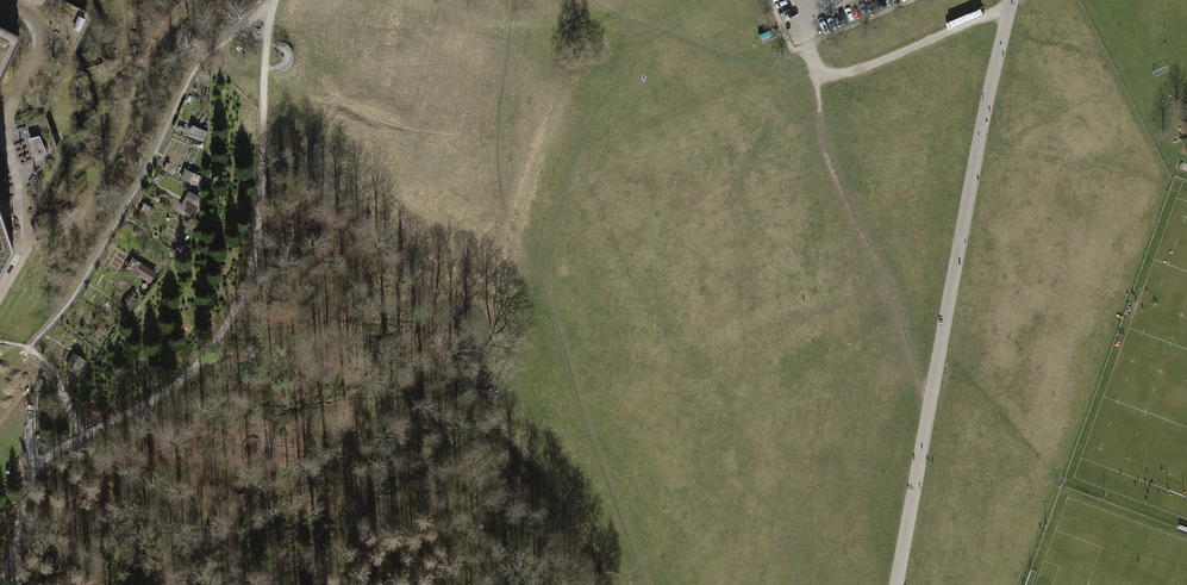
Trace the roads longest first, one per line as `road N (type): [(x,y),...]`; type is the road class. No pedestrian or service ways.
road 1 (track): [(897,584),(1012,0)]
road 2 (track): [(271,0),(197,67),(83,282),(29,347)]
road 3 (track): [(1011,4),(851,73),(830,73),(816,70),(806,46),(812,7)]

